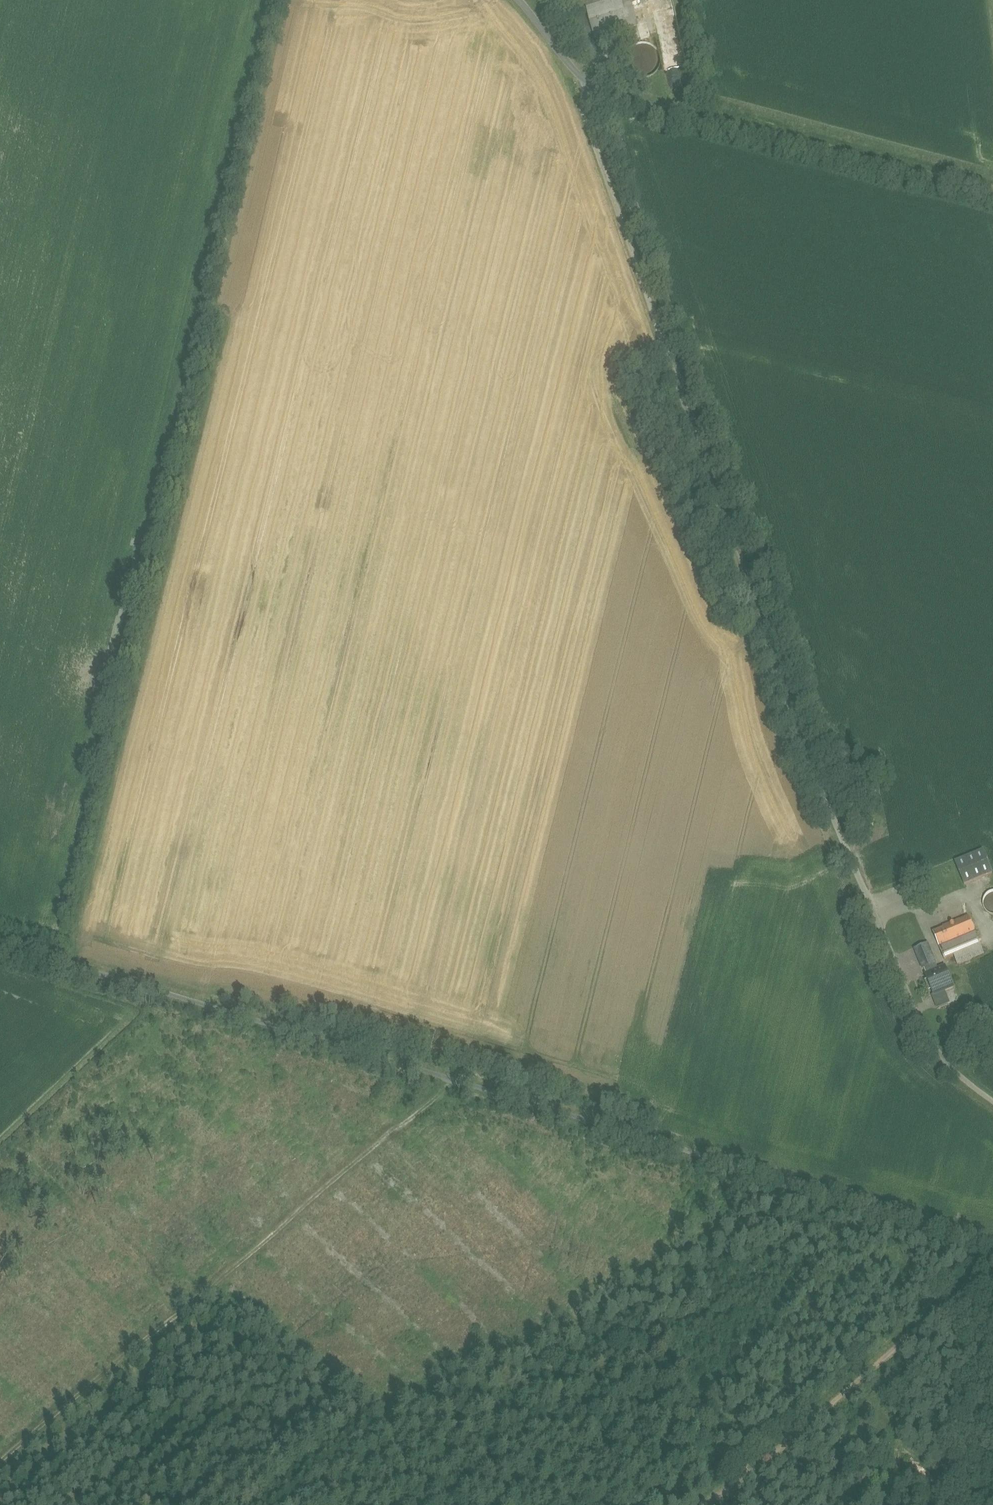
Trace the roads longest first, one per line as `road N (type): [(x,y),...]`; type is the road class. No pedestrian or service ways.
road 1 (unclassified): [(586,84),(584,112),(834,820),(927,1034),(992,1101)]
road 2 (unclassified): [(0,945),(992,1239)]
road 3 (track): [(453,1079),(0,1459)]
road 4 (unclassified): [(992,196),(586,84)]
road 5 (track): [(992,1259),(704,1504)]

